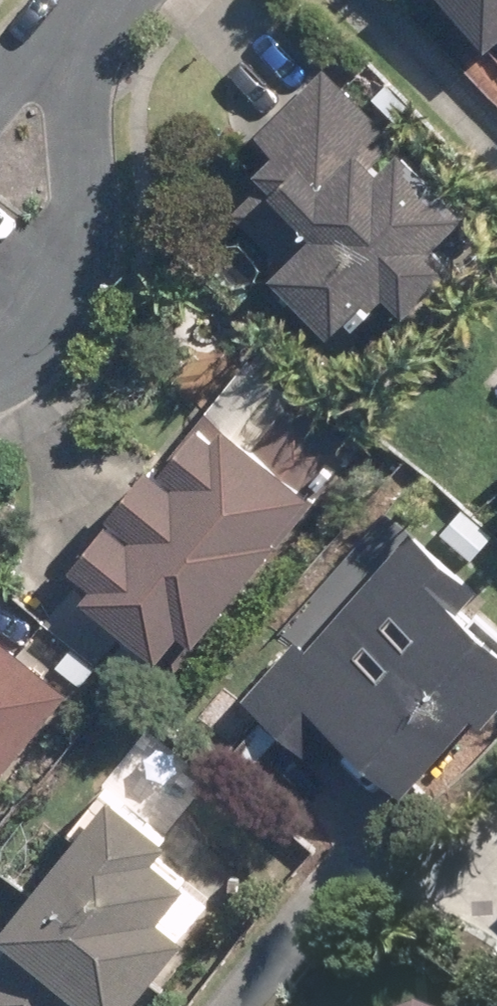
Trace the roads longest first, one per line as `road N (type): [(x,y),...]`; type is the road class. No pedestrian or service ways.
road 1 (residential): [(103,0),(86,115),(84,252),(54,332),(27,360),(0,373)]
road 2 (residential): [(0,95),(90,0)]

